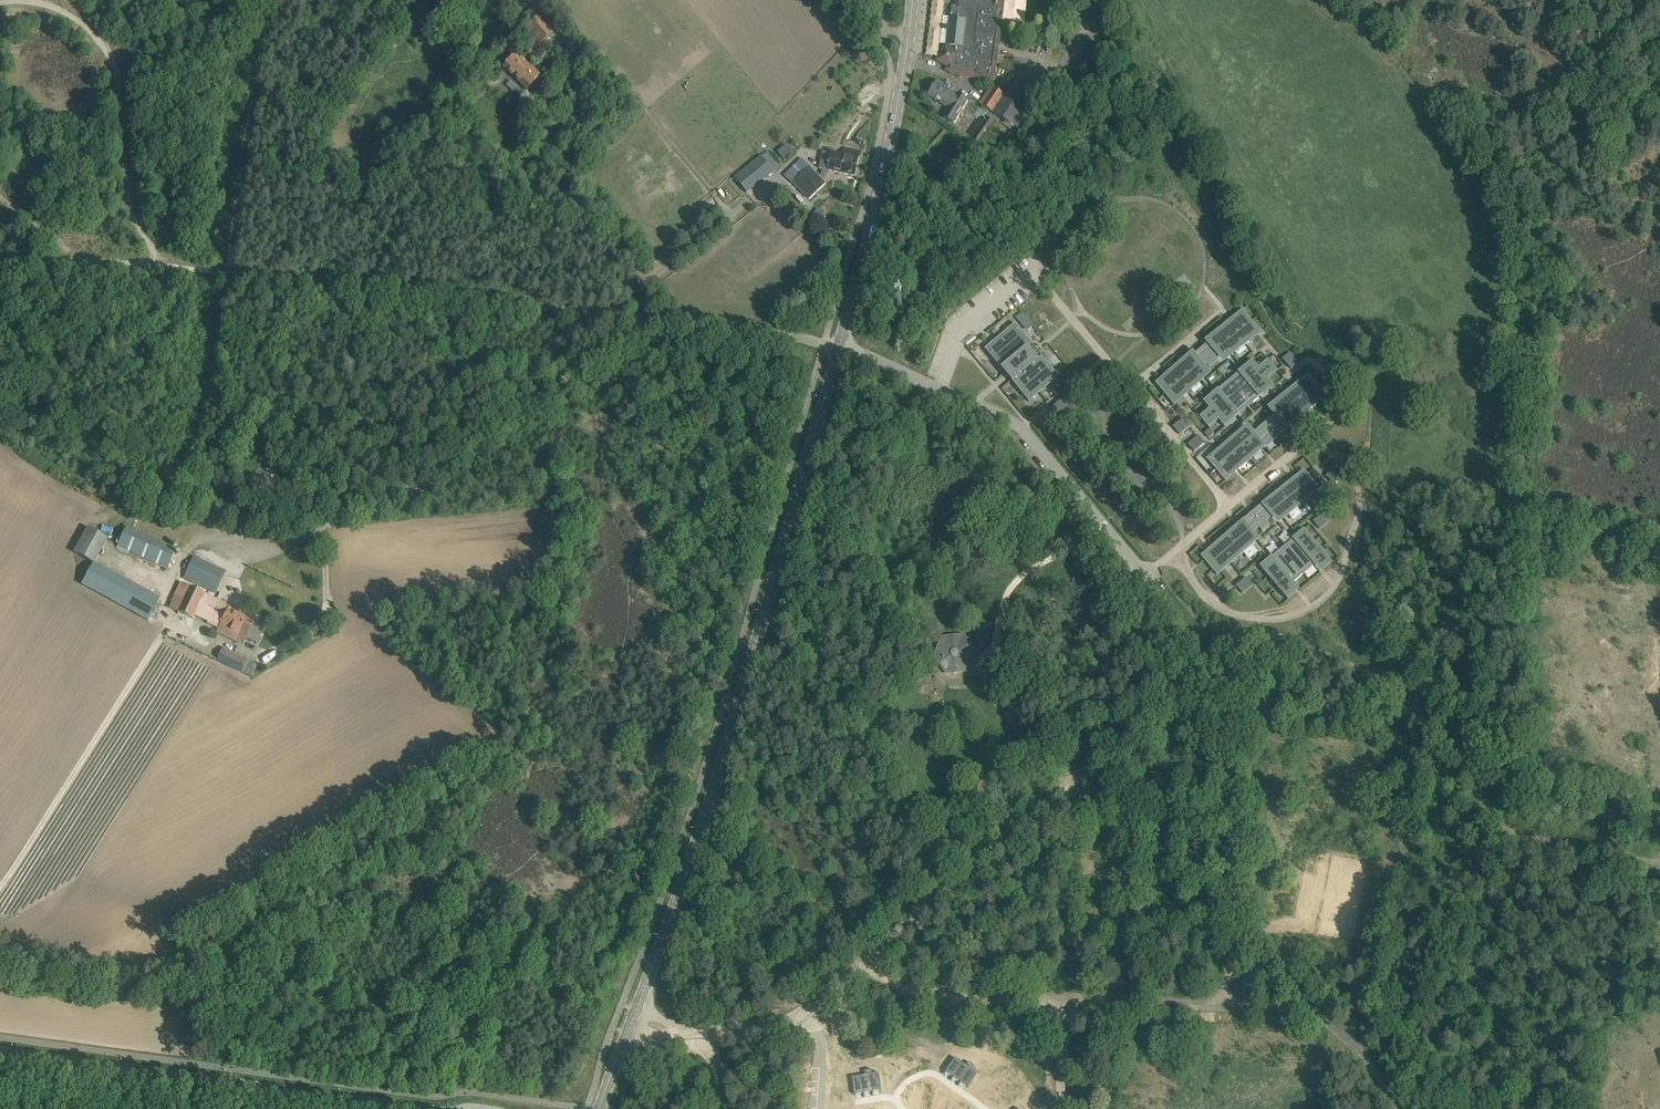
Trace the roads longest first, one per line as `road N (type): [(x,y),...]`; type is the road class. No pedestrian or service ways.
road 1 (tertiary): [(633,1026),(663,949),(838,346)]
road 2 (track): [(164,630),(180,627),(263,659),(325,620),(323,525),(467,467),(532,399),(601,356)]
road 3 (tertiary): [(391,1108),(0,1051)]
road 4 (unclassified): [(1143,574),(1023,430),(838,346)]
road 5 (track): [(596,313),(215,271)]
road 6 (unclassified): [(1395,1108),(1339,1032),(1302,1010),(1060,998)]
road 7 (tertiary): [(838,346),(887,151),(912,0)]
road 8 (track): [(164,630),(0,891)]
road 9 (unclassified): [(1190,681),(1234,647),(1291,641),(1383,682),(1423,719)]
road 10 (unclassified): [(864,955),(1069,786)]
road 11 (unclassified): [(1659,862),(1491,819),(1450,753)]
road 12 (unclassified): [(1423,719),(1393,729),(1263,722),(1233,713),(1190,681)]
road 13 (unclassified): [(838,346),(596,313)]
road 14 (unclassified): [(1450,753),(1483,721),(1495,686),(1506,541)]
road 15 (unclassified): [(1060,998),(904,992),(864,955)]
road 16 (unclassified): [(1069,786),(1190,681)]

